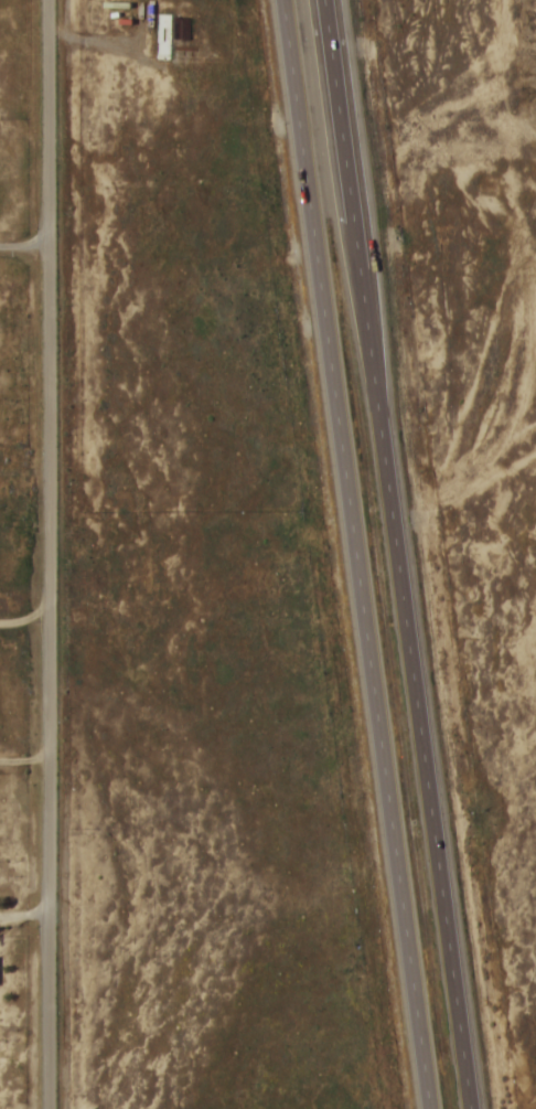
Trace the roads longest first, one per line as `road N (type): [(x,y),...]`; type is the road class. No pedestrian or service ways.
road 1 (trunk): [(279,0),(427,1108)]
road 2 (trunk): [(475,1108),(328,0)]
road 3 (residential): [(53,1108),(50,0)]

